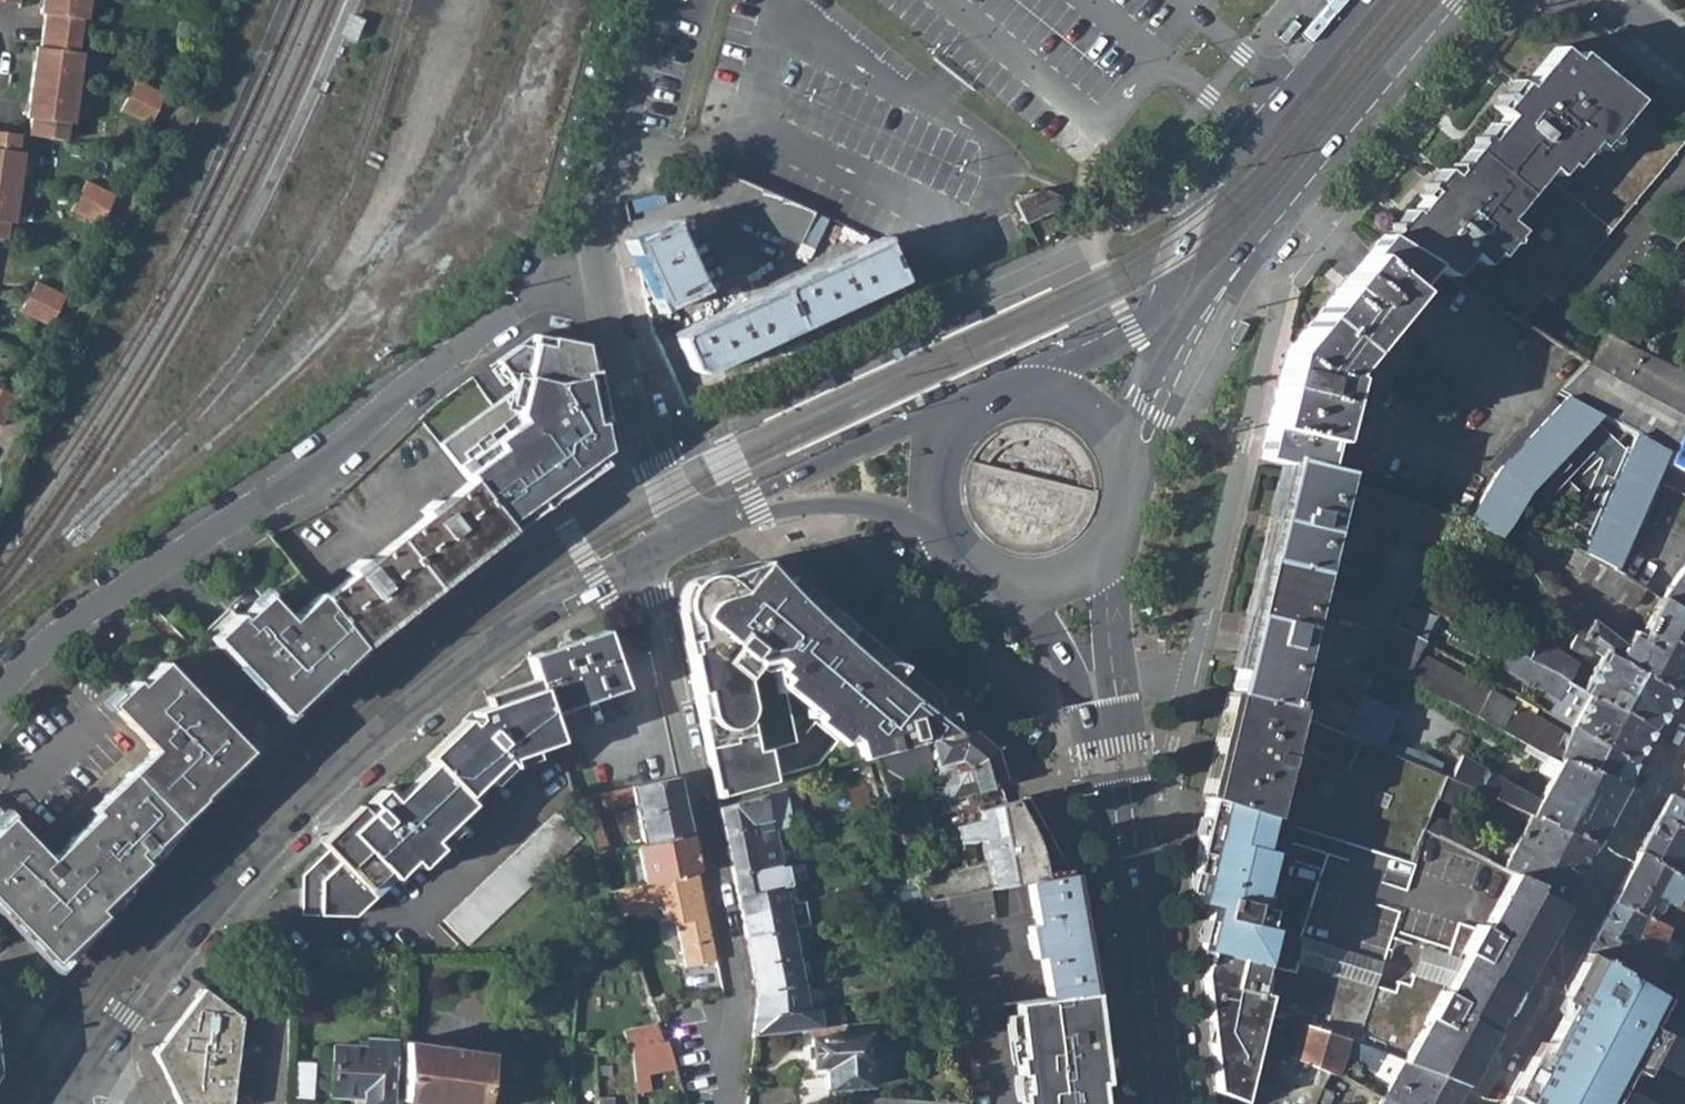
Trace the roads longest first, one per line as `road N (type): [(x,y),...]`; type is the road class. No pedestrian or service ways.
road 1 (tertiary): [(653,547),(493,634),(380,726),(206,912),(84,1080)]
road 2 (residential): [(0,696),(93,612),(286,490),(512,317),(593,280)]
road 3 (secondary): [(1133,465),(1165,367),(1220,277),(1460,0)]
road 4 (residential): [(653,547),(734,965),(728,1103)]
road 5 (secondary): [(1364,0),(1202,188),(1179,278),(1157,312),(1136,333),(1032,388)]
road 6 (residential): [(0,443),(8,447),(192,73),(192,54)]
road 7 (secondary): [(1159,1103),(1109,721)]
road 8 (residential): [(1476,1103),(1661,770)]
road 9 (tertiary): [(966,412),(725,507),(698,532)]
road 10 (residential): [(593,280),(587,249),(659,0)]
road 11 (residential): [(593,280),(680,535)]
road 12 (tertiary): [(698,532),(735,539),(813,509),(849,508),(937,534)]
road 13 (secondary): [(1109,721),(1117,697),(1107,564)]
road 14 (secondary): [(1019,595),(1109,721)]
road 15 (residential): [(84,1080),(0,972)]
road 16 (secondary): [(1133,465),(1103,416),(1070,396),(1032,388)]
road 17 (secondary): [(966,412),(931,468),(937,534)]

